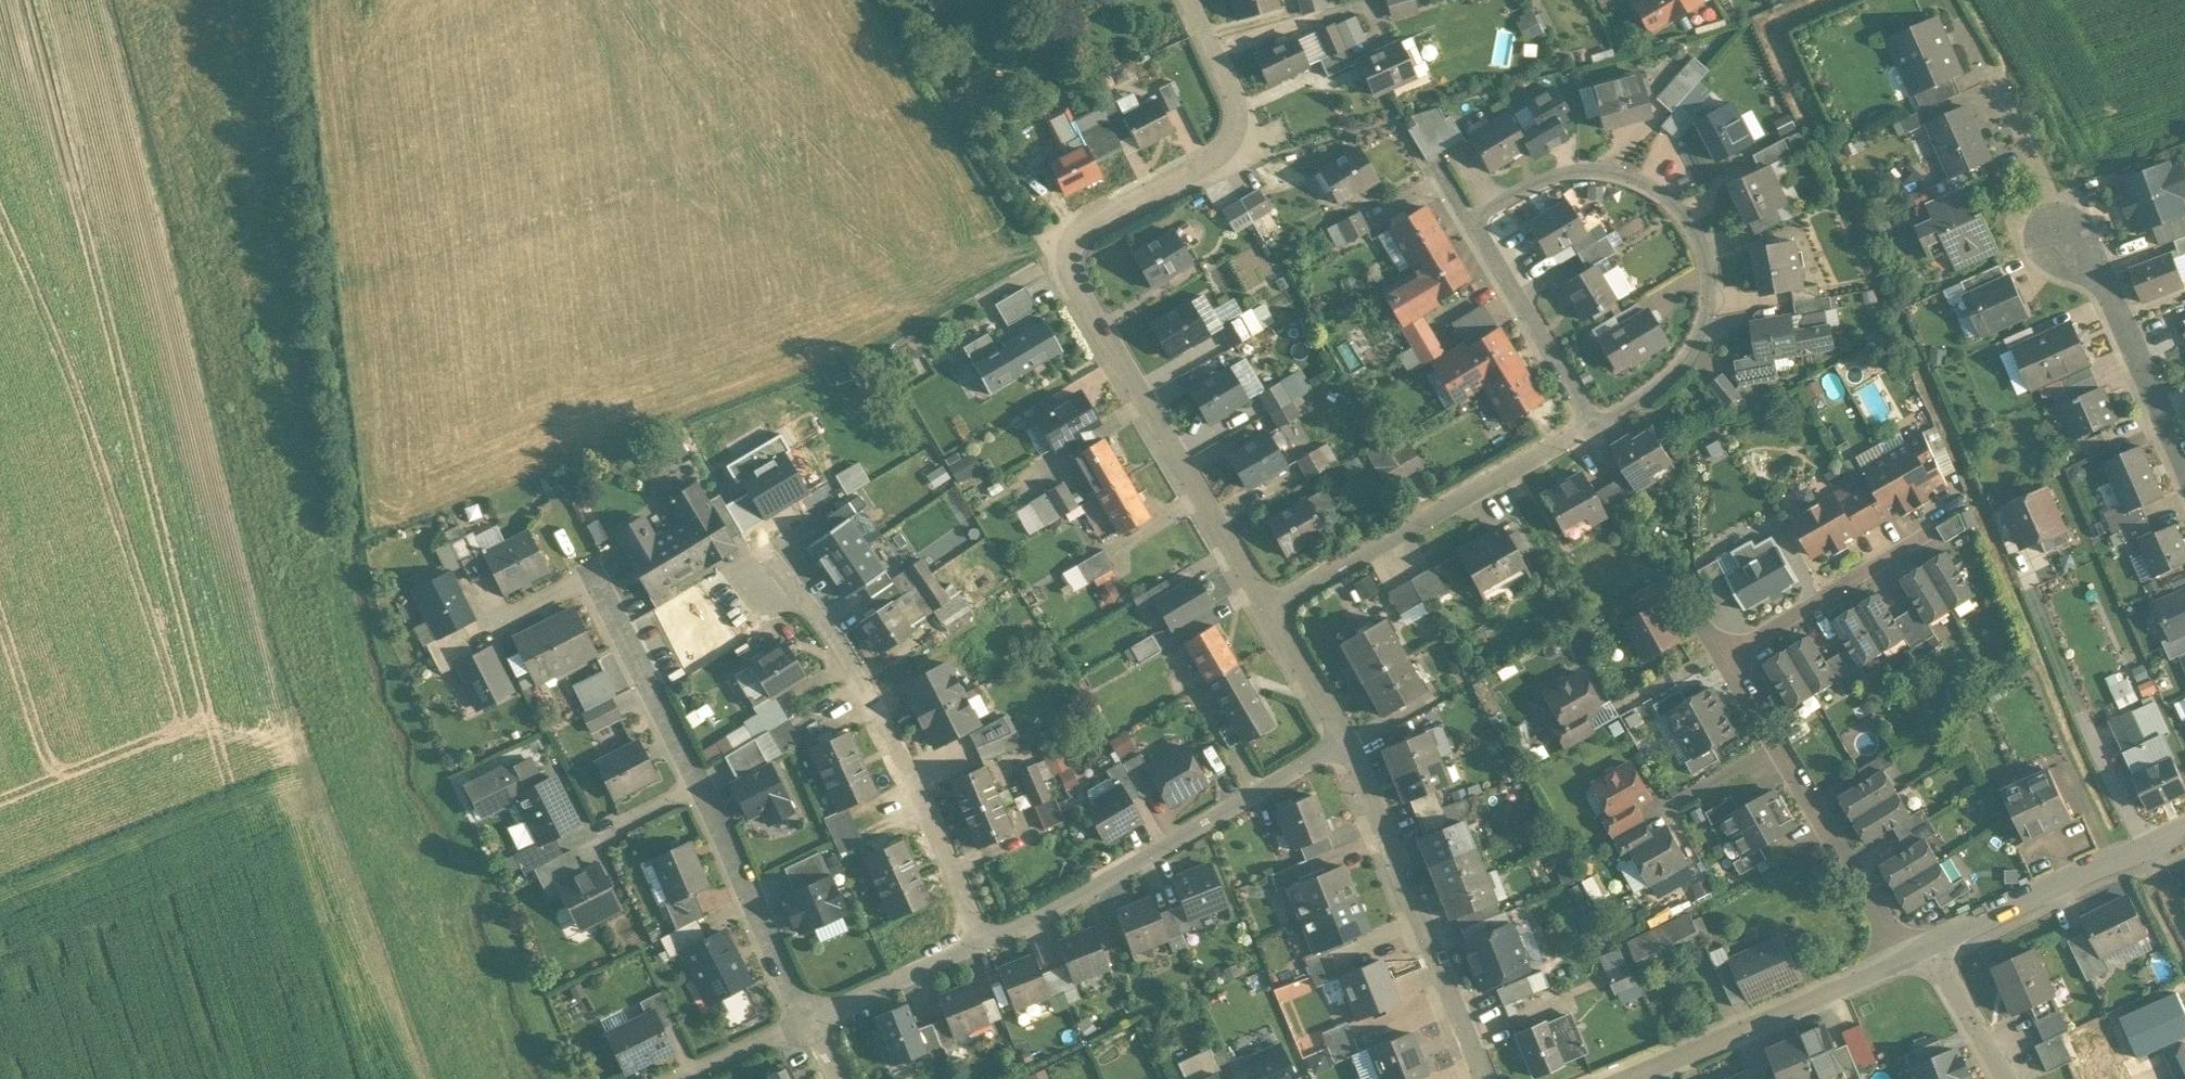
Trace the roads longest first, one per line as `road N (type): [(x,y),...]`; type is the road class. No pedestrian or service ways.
road 1 (residential): [(1193,0),(1240,103),(1233,142),(1222,159),(1091,224),(1077,238),(1071,269),(1265,608)]
road 2 (residential): [(1593,423),(1653,391),(1693,349),(1710,294),(1694,230),(1635,180),(1581,169),(1525,188),(1468,221)]
road 3 (residential): [(996,939),(857,670),(806,606),(764,572)]
road 4 (residential): [(1344,742),(1070,905),(996,939)]
road 5 (residential): [(1265,608),(1593,423)]
road 6 (residential): [(1344,742),(1486,1078)]
road 7 (residential): [(501,621),(596,576),(702,787)]
road 8 (residential): [(1919,956),(1637,1078)]
road 9 (residential): [(2184,840),(1919,956)]
road 10 (residential): [(2184,466),(2060,225)]
road 11 (residential): [(1919,956),(1896,940),(1780,747)]
road 12 (residential): [(702,787),(805,1017)]
road 13 (residential): [(1725,656),(1932,532)]
road 14 (residential): [(1468,221),(1593,423)]
road 15 (residential): [(996,939),(805,1017)]
road 16 (residential): [(1265,608),(1344,742)]
road 17 (residential): [(2004,1078),(1937,966),(1919,956)]
road 18 (residential): [(805,1017),(680,1078)]
road 19 (residential): [(1780,747),(1665,812)]

